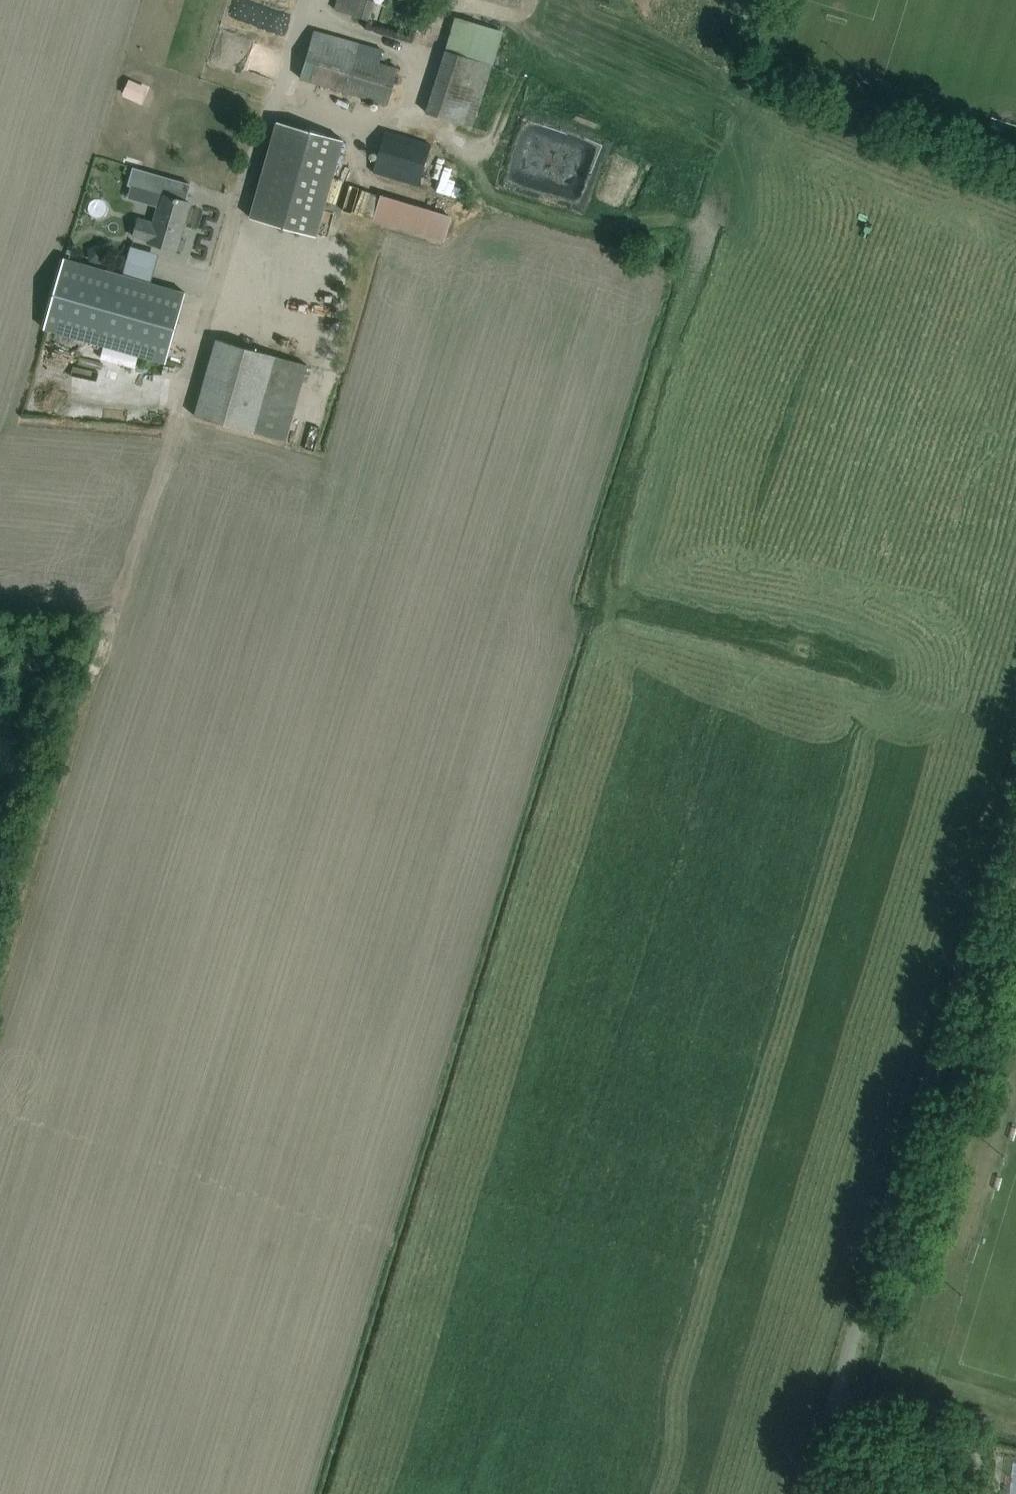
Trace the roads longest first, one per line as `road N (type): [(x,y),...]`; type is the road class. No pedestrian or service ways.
road 1 (unclassified): [(175,425),(306,0)]
road 2 (unclassified): [(805,1493),(916,1124)]
road 3 (residential): [(978,915),(1015,788)]

